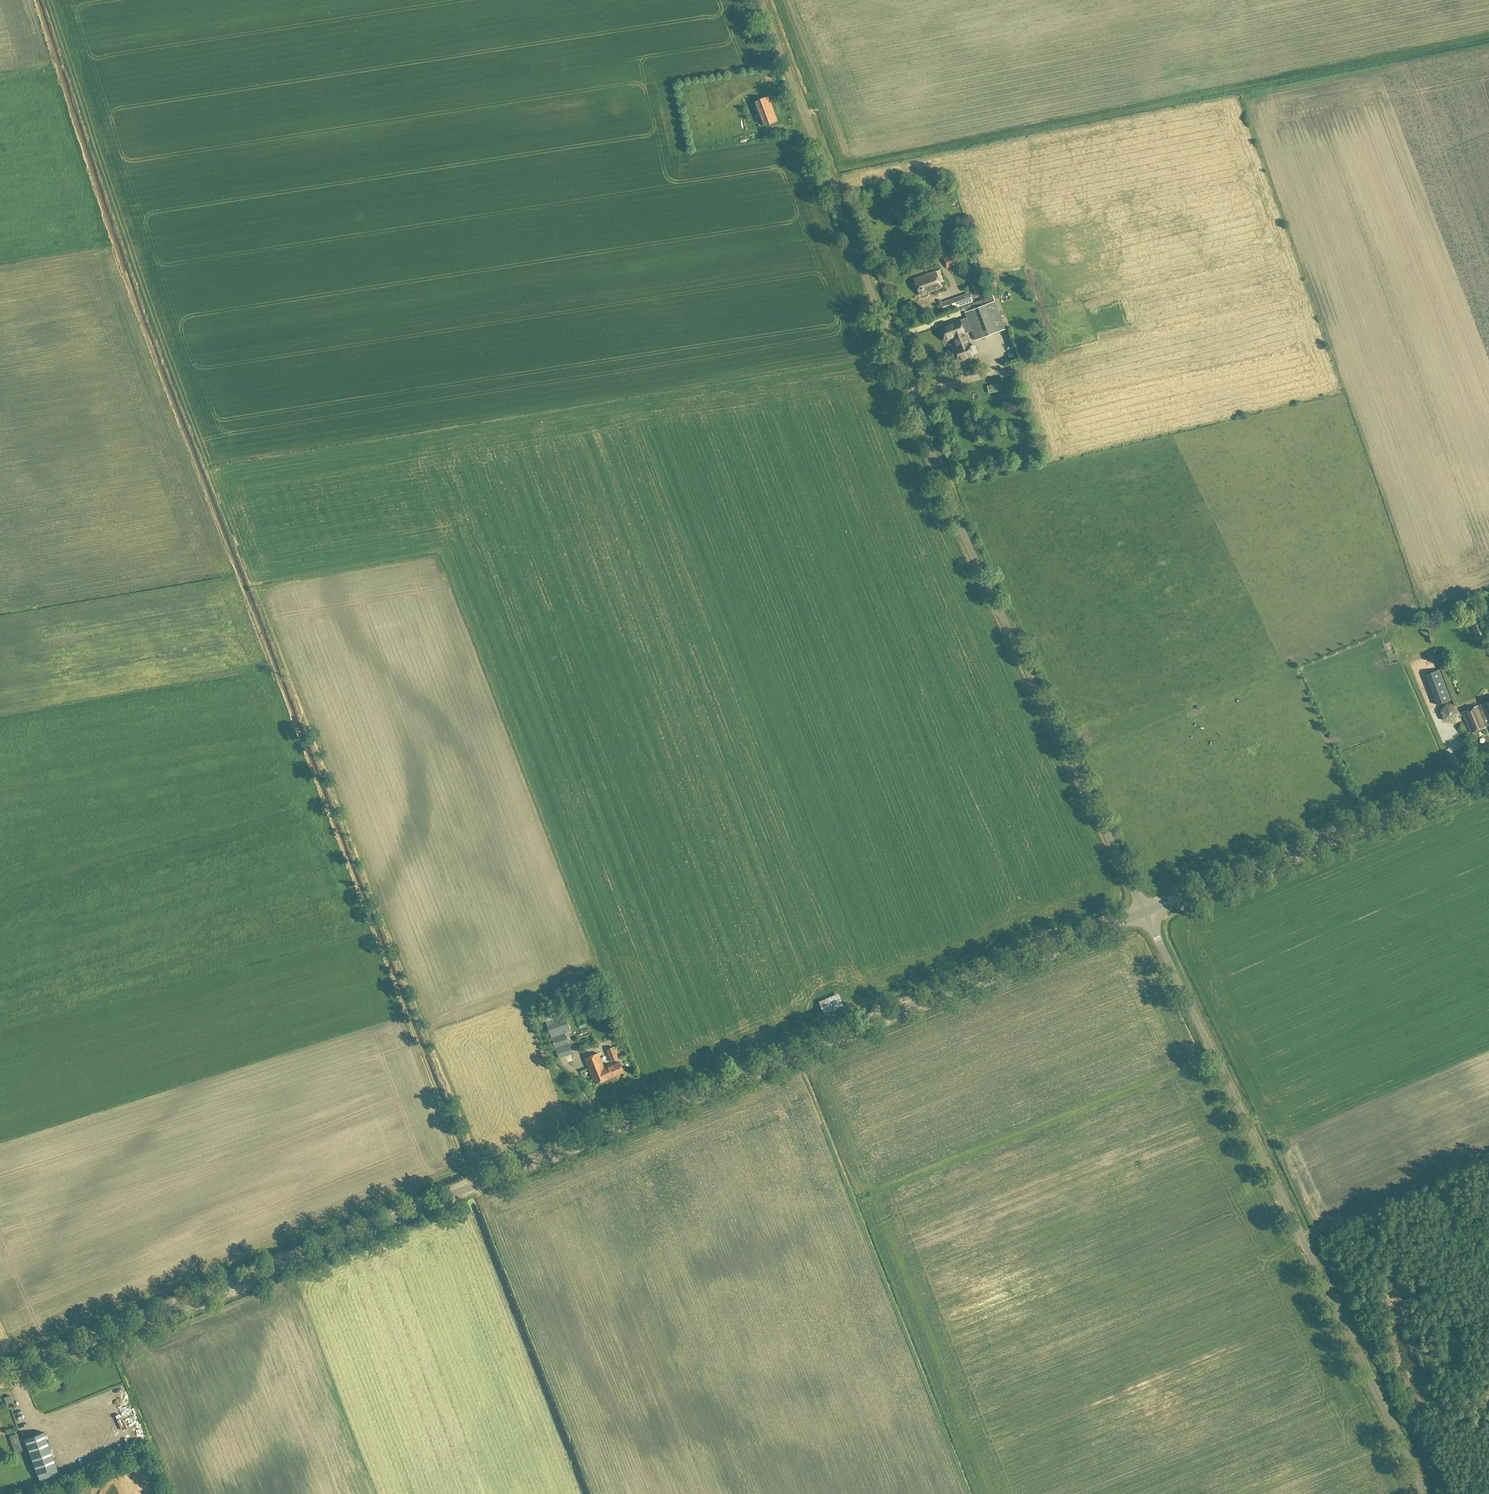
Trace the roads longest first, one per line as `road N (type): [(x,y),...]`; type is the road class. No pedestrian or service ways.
road 1 (unclassified): [(0,1379),(1146,914)]
road 2 (unclassified): [(1146,914),(968,542),(762,0)]
road 3 (unclassified): [(1427,1493),(1146,914)]
road 4 (unclassified): [(1146,914),(1488,773)]

